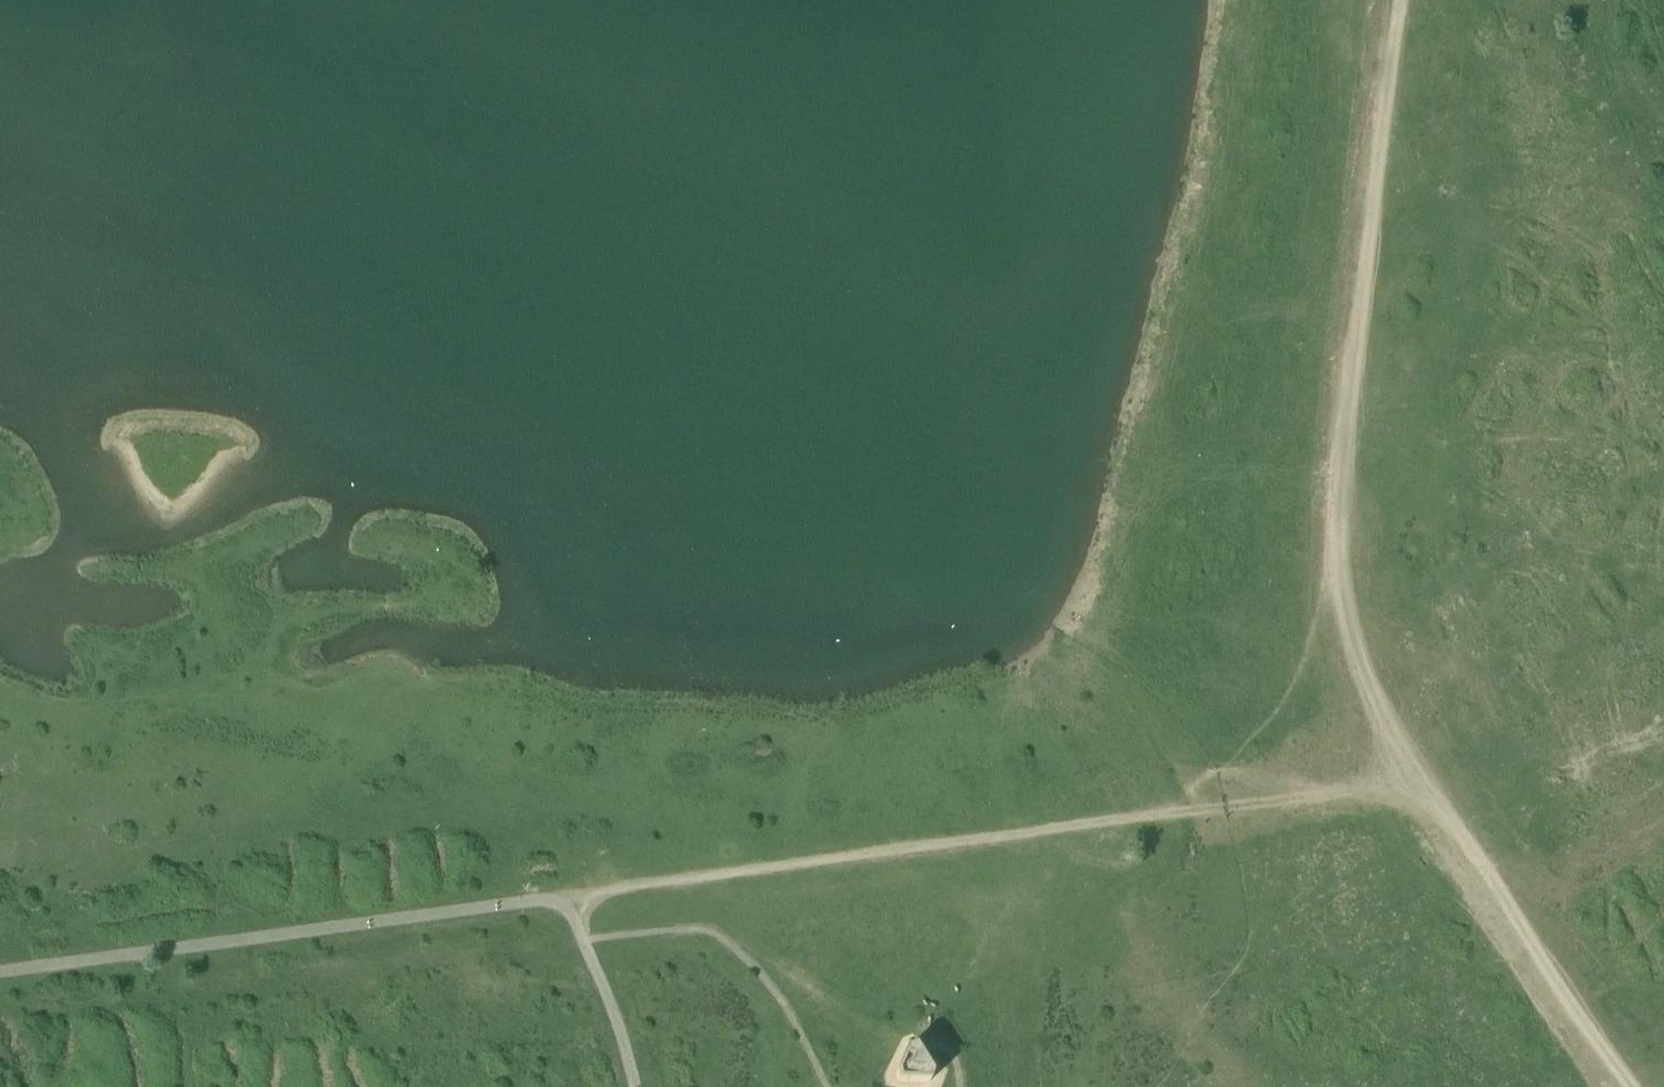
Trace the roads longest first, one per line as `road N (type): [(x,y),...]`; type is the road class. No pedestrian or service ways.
road 1 (track): [(563,902),(1400,781)]
road 2 (track): [(1400,781),(1345,630),(1337,546),(1349,331),(1389,0)]
road 3 (track): [(1619,1086),(1400,781)]

